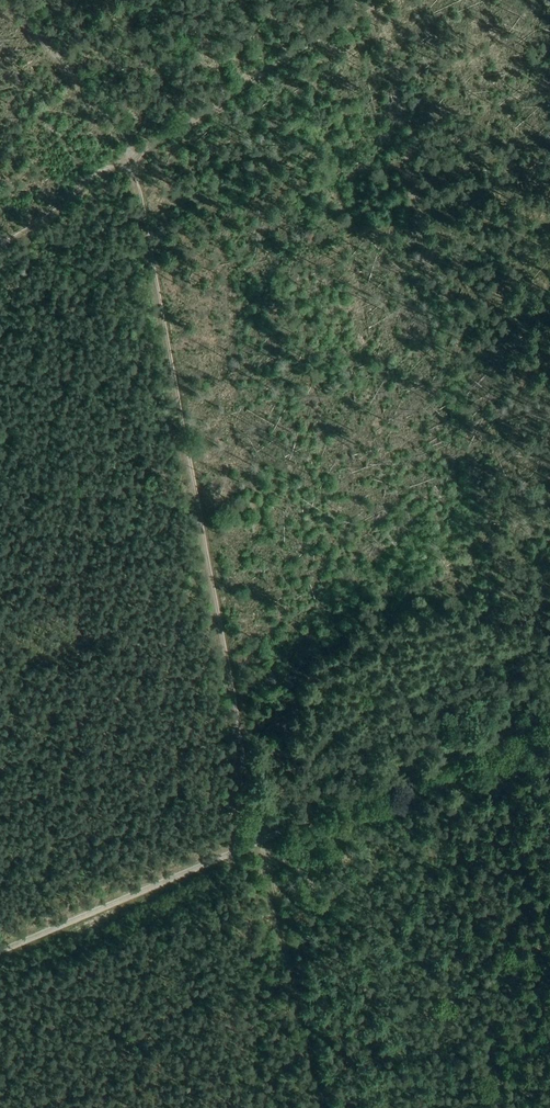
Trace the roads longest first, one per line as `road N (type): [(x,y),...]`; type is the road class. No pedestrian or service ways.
road 1 (track): [(246,766),(133,156)]
road 2 (track): [(389,0),(133,156)]
road 3 (track): [(324,1107),(260,842)]
road 4 (track): [(133,156),(7,0)]
road 5 (track): [(133,156),(0,245)]

